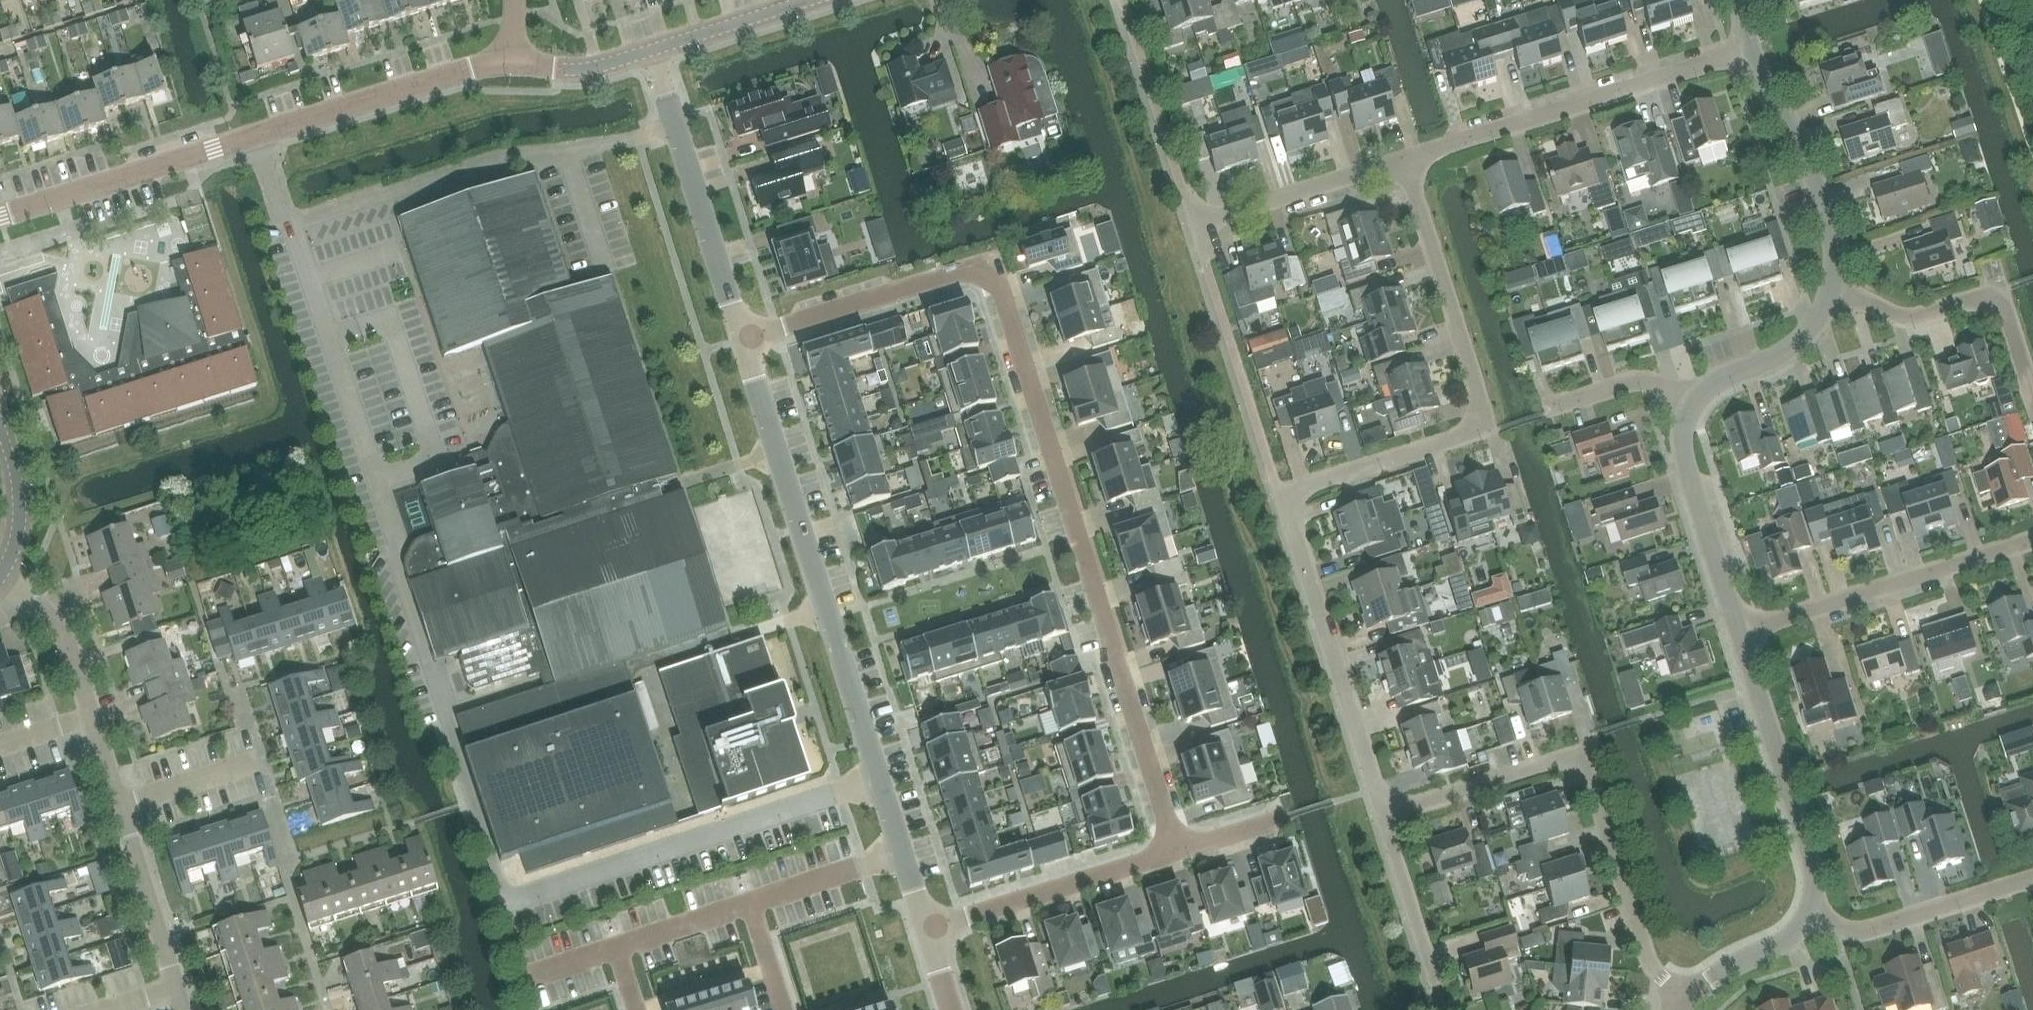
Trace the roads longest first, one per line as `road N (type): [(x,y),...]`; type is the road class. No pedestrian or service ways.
road 1 (residential): [(1178,851),(994,275),(974,268),(743,337)]
road 2 (residential): [(1384,814),(1289,498),(1302,485),(1484,428),(1402,161)]
road 3 (residential): [(903,854),(743,337)]
road 4 (tertiary): [(0,216),(472,68),(514,64)]
road 5 (residential): [(184,1009),(68,640),(42,610),(0,584)]
road 6 (residential): [(1683,1002),(1649,958),(1589,775),(1576,762),(1553,761),(1384,814)]
road 7 (residential): [(1832,290),(1806,336),(1771,359),(1715,379),(1698,396),(1679,449),(1738,634)]
road 8 (residential): [(1402,161),(1749,50)]
road 9 (residential): [(1738,634),(2032,538)]
road 10 (residential): [(743,337),(654,51)]
road 11 (residential): [(1738,634),(1814,871),(1809,915)]
road 12 (residential): [(2032,396),(2007,315),(1993,301),(1907,317),(1832,290)]
road 13 (residential): [(1178,851),(926,926)]
road 14 (residential): [(1749,50),(1803,149),(1835,252),(1832,290)]
road 15 (residential): [(2032,878),(1867,930),(1836,928),(1809,915)]
road 16 (residential): [(1211,222),(1402,161)]
road 17 (residential): [(1435,986),(1384,814)]
road 18 (tertiary): [(654,51),(815,0)]
road 19 (tertiary): [(0,577),(21,516),(0,418)]
road 20 (residential): [(748,903),(903,854)]
road 21 (residential): [(1809,915),(1793,934),(1719,971),(1683,1002)]
road 22 (tertiary): [(514,64),(585,69),(654,51)]
road 23 (residential): [(618,950),(748,903)]

